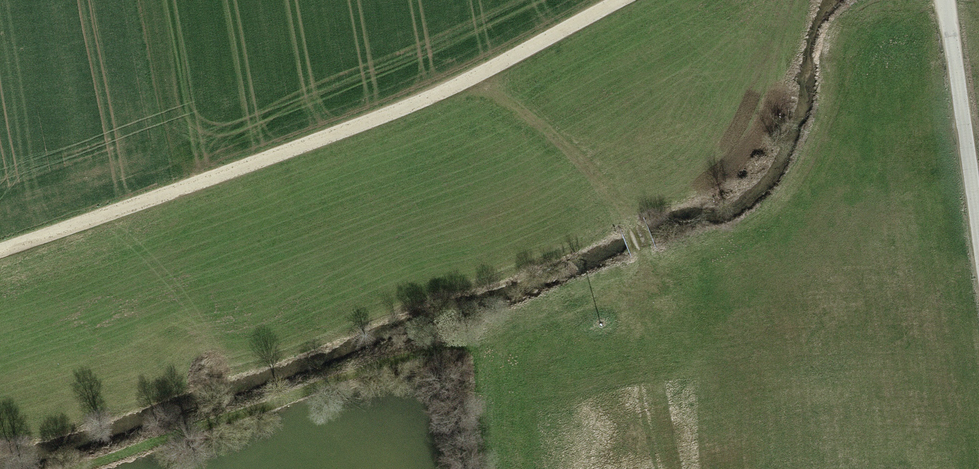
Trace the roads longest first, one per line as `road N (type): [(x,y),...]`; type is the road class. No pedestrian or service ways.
road 1 (track): [(0,251),(424,100),(620,0)]
road 2 (track): [(467,79),(573,154),(625,219),(641,265),(640,277),(485,344),(466,366),(463,388),(481,468)]
road 3 (track): [(940,0),(978,267)]

